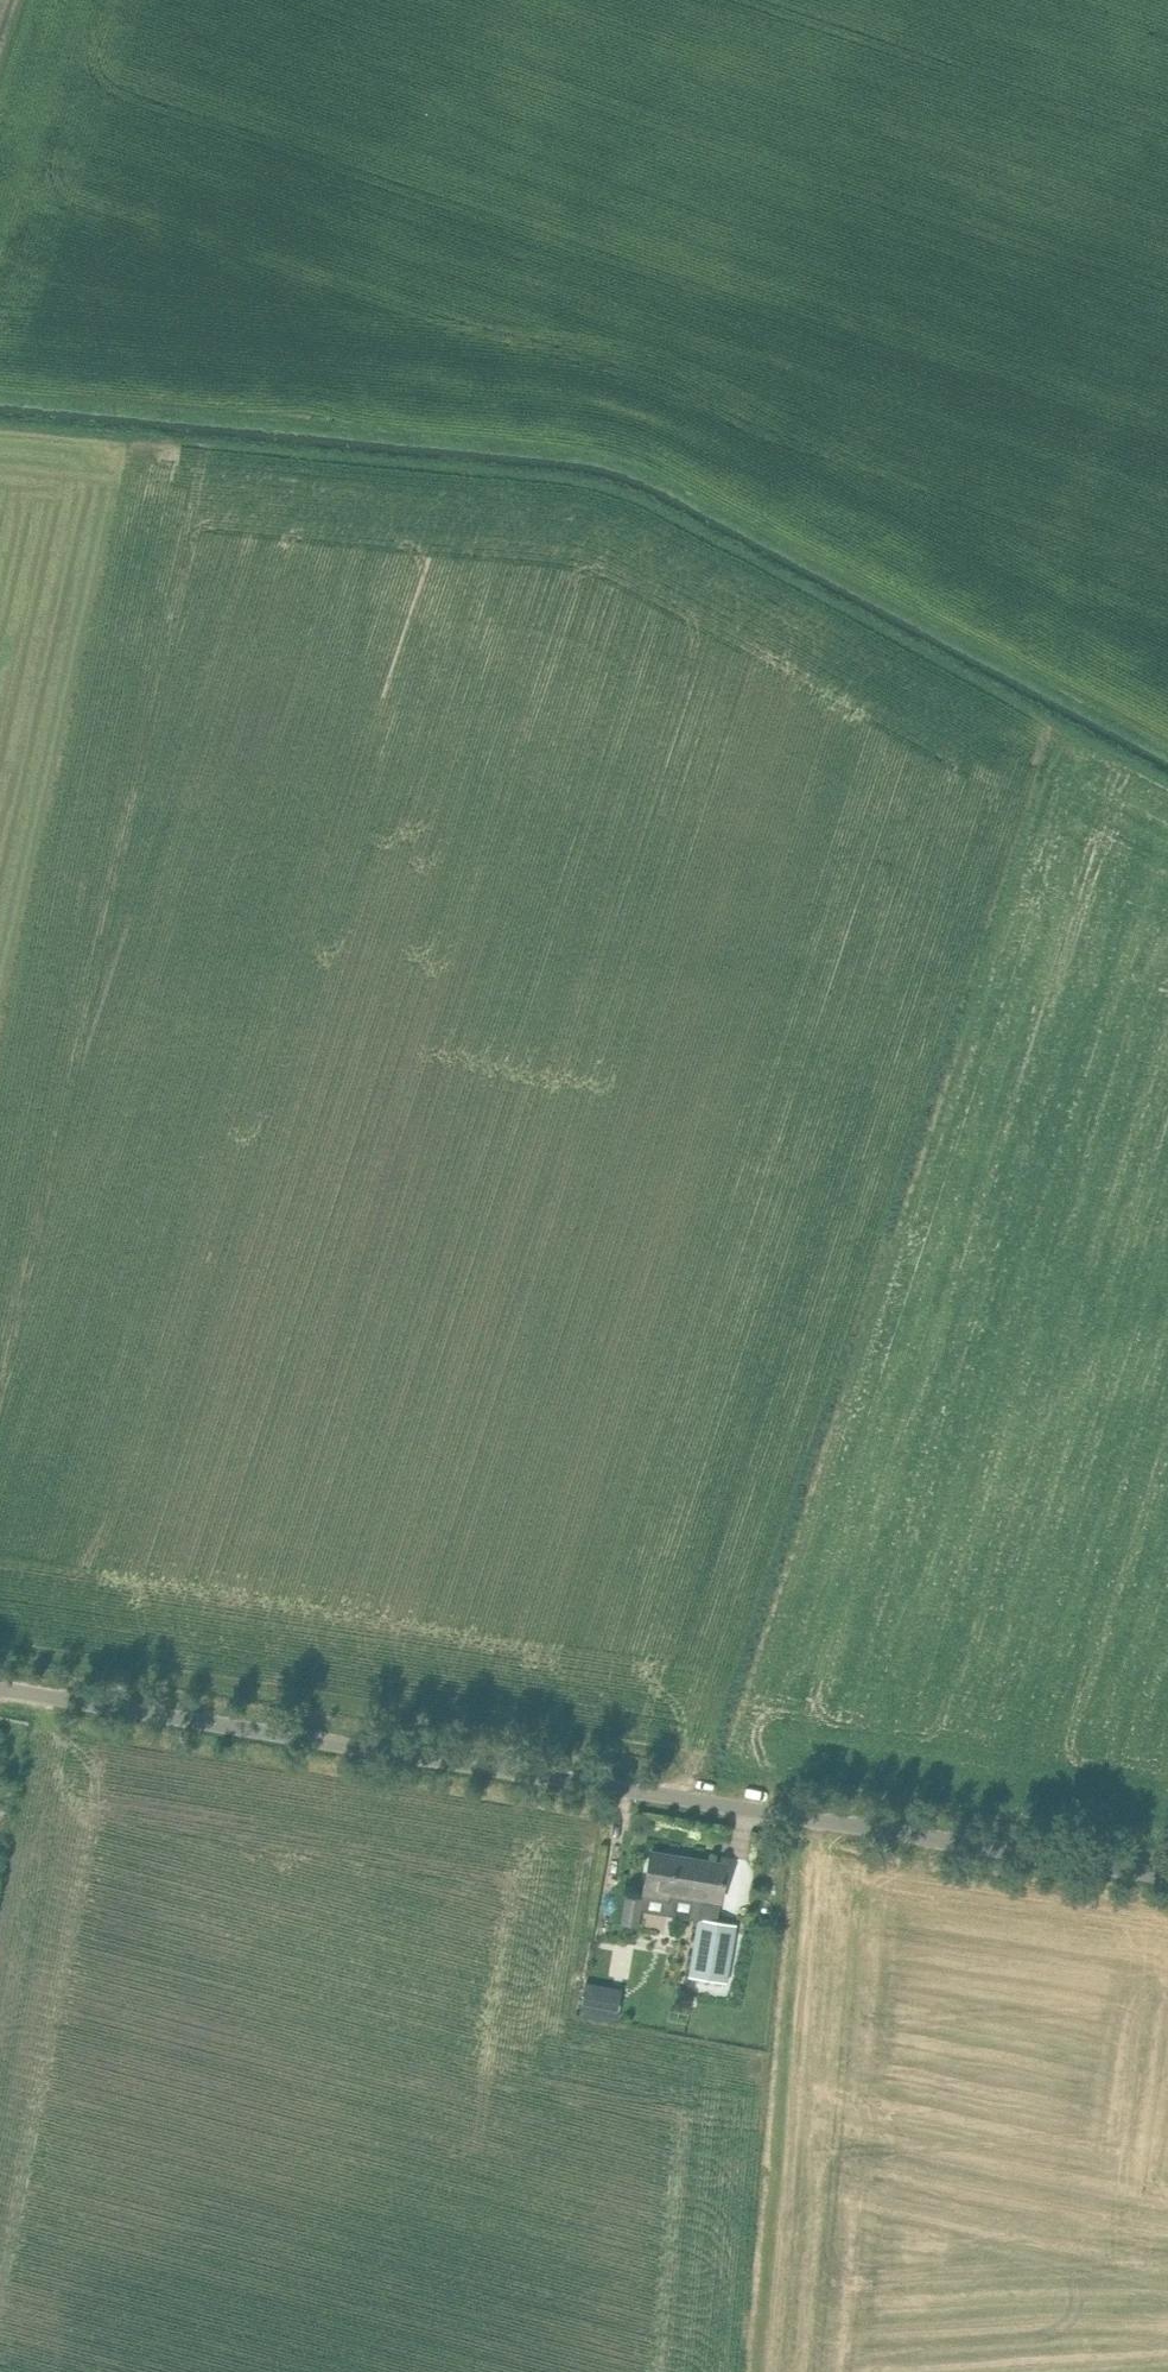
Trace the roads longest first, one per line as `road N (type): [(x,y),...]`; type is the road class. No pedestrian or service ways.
road 1 (unclassified): [(1167,1876),(0,1690)]

